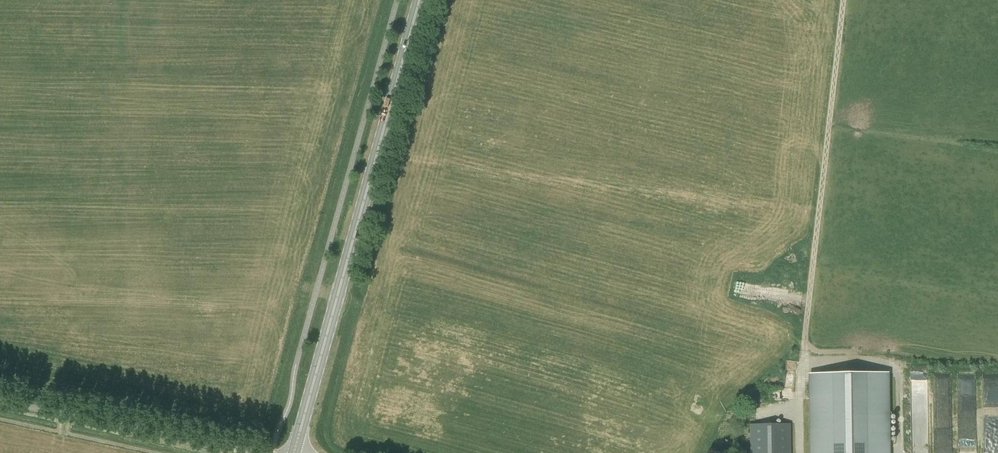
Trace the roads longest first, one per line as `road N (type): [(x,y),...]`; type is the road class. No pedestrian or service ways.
road 1 (primary): [(293,452),(419,0)]
road 2 (unclassified): [(251,452),(0,399)]

